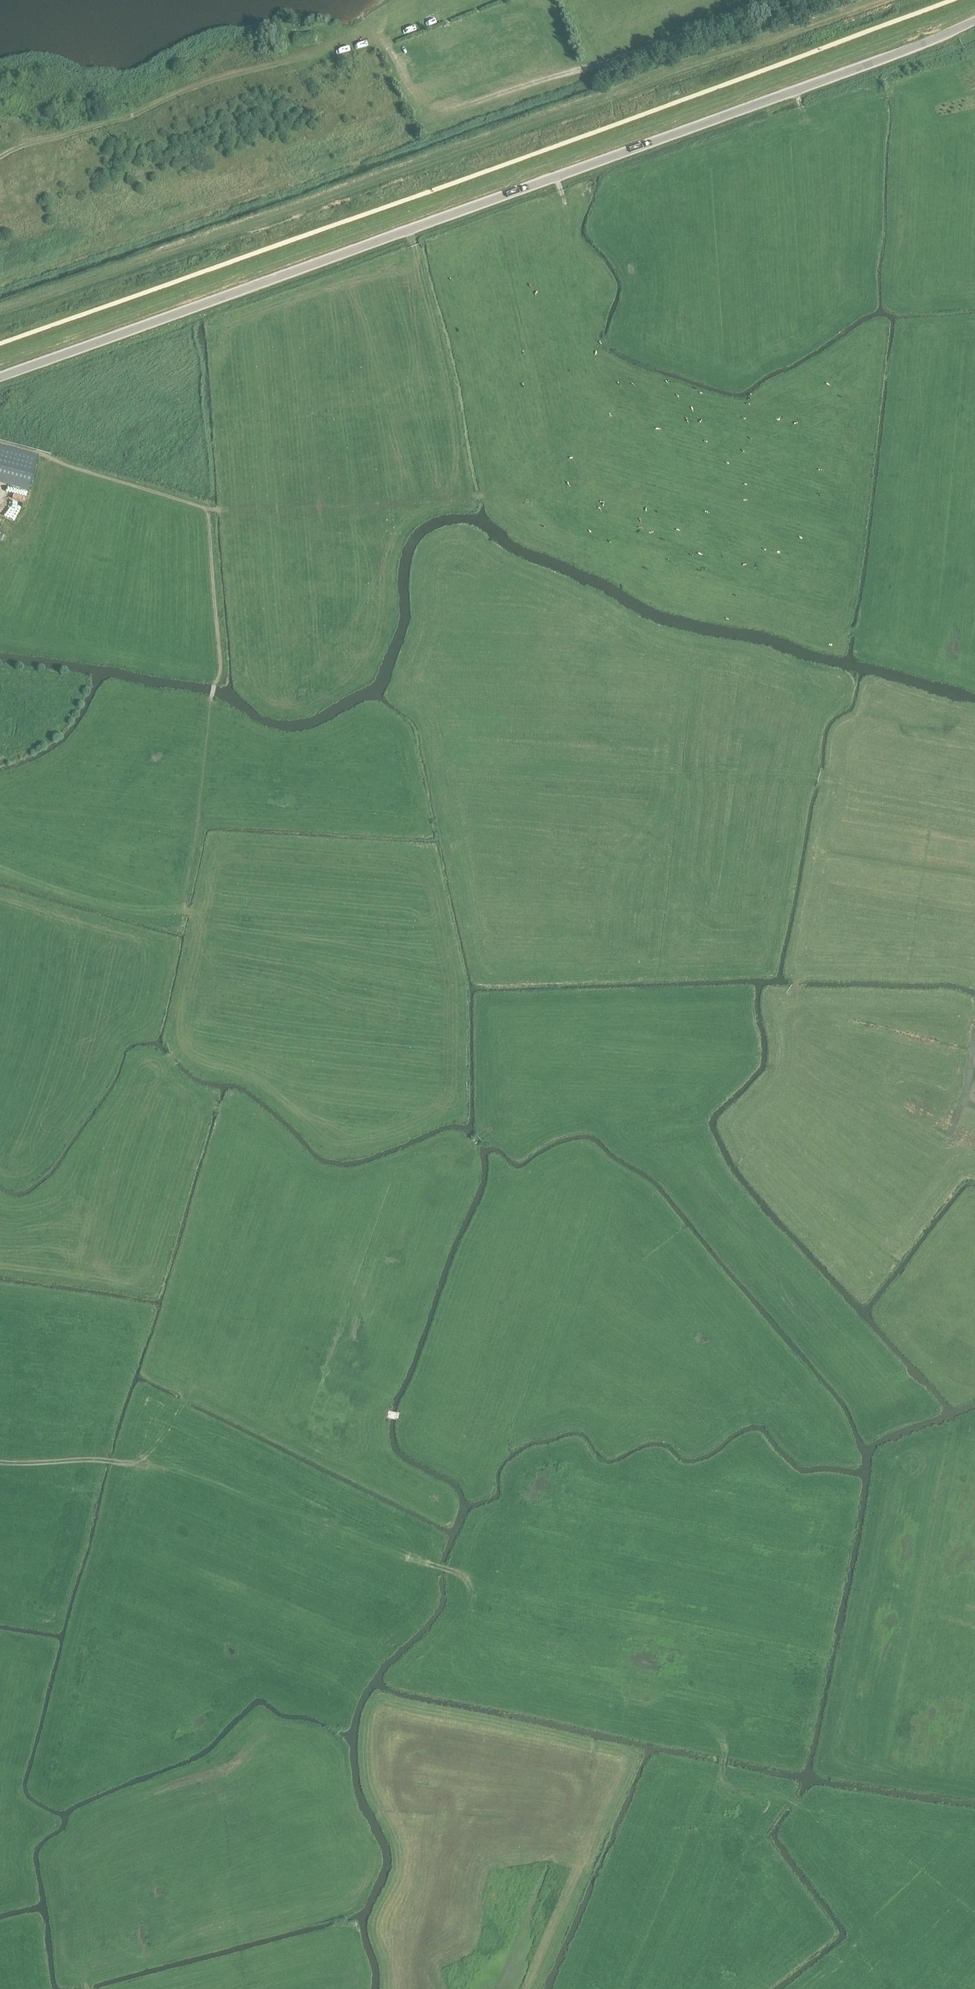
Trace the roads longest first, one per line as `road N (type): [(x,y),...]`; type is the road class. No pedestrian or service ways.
road 1 (unclassified): [(0,377),(974,21)]
road 2 (track): [(0,312),(503,136)]
road 3 (track): [(0,442),(208,512),(221,663),(209,723)]

